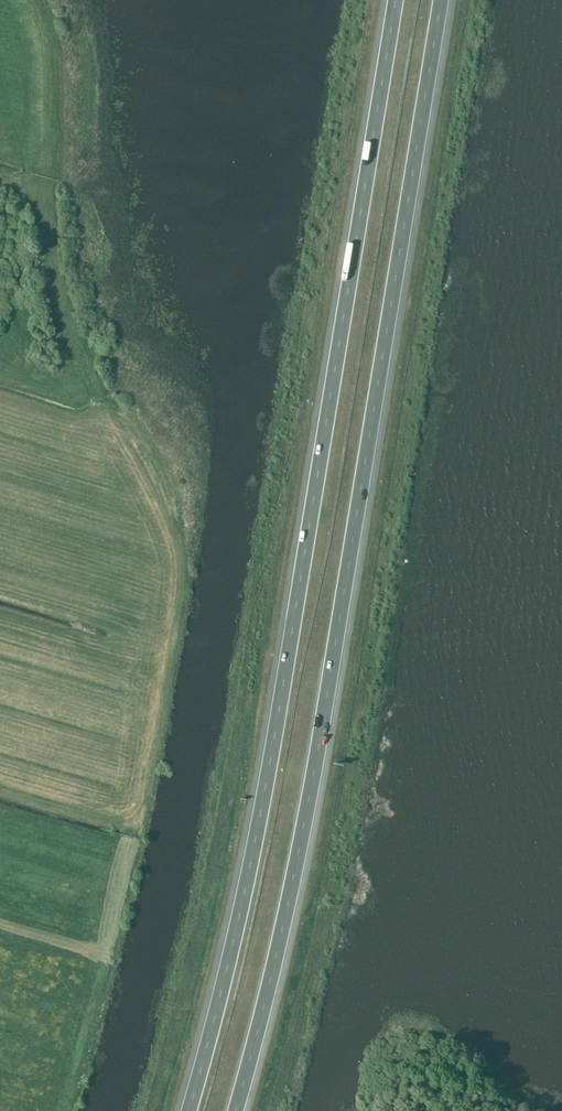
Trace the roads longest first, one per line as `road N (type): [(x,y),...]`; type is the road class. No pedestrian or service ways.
road 1 (motorway): [(234,1110),(294,874),(407,297),(451,0)]
road 2 (motorway): [(397,0),(252,857),(188,1110)]

